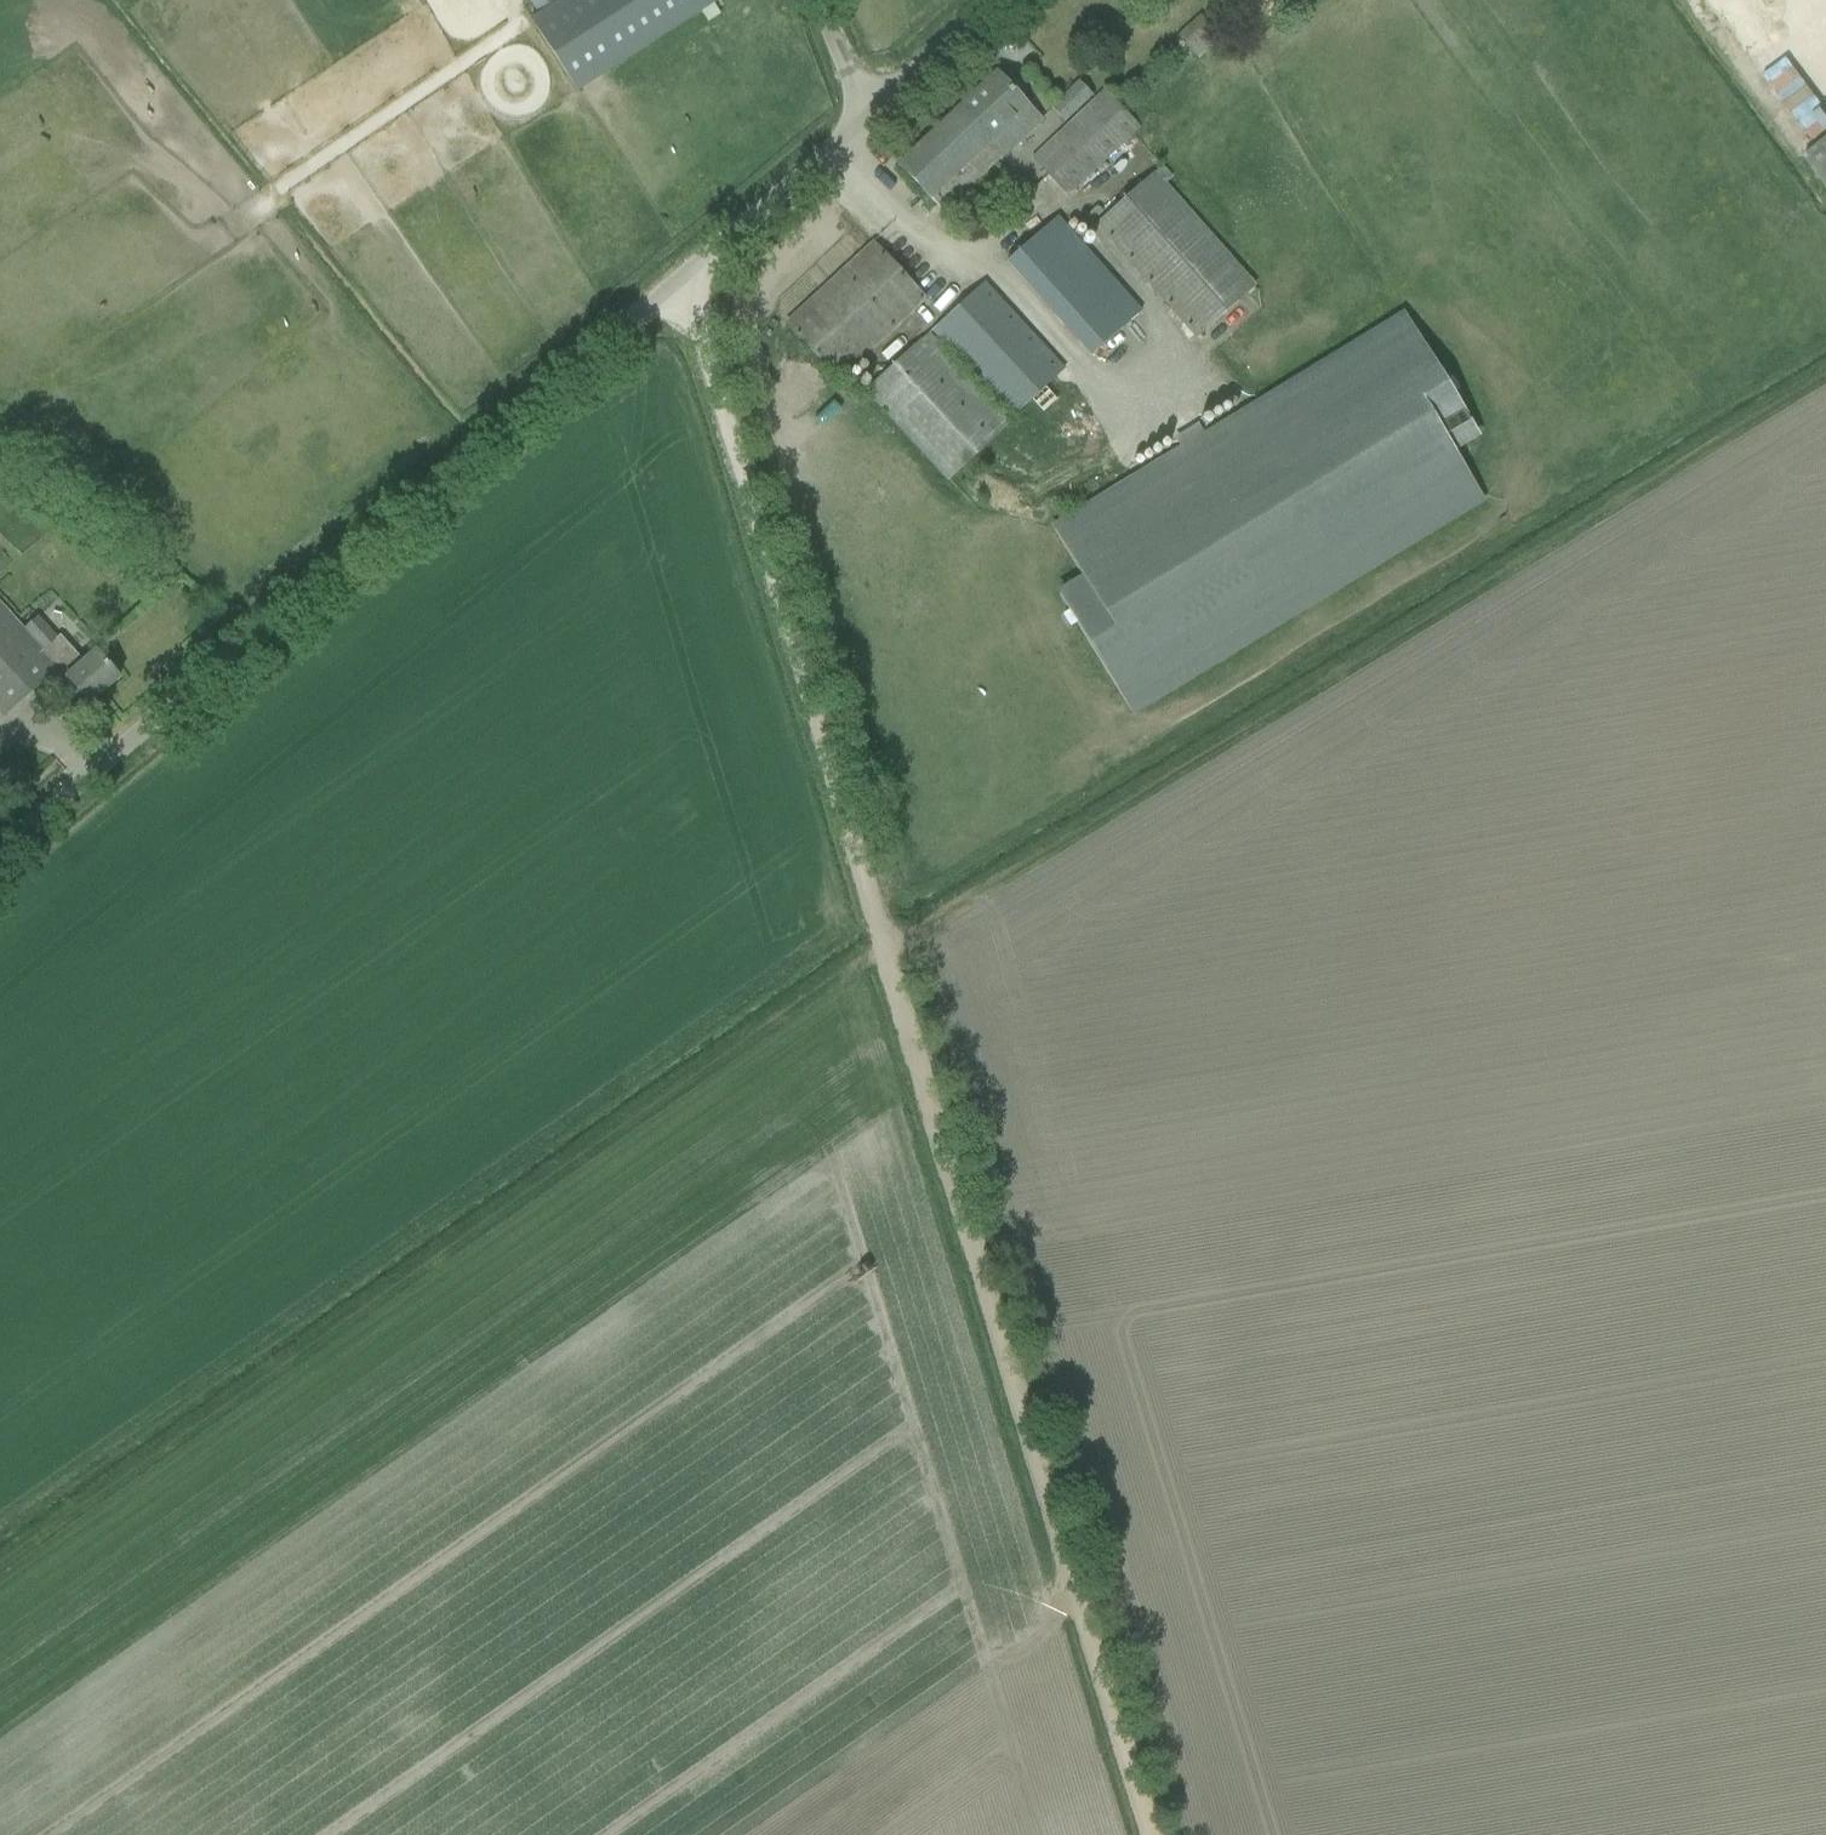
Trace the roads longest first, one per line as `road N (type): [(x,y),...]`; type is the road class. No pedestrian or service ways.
road 1 (track): [(680,278),(1151,1834)]
road 2 (unclassified): [(0,845),(867,115)]
road 3 (unclassified): [(867,115),(992,0)]
road 4 (unclassified): [(867,115),(816,0)]

